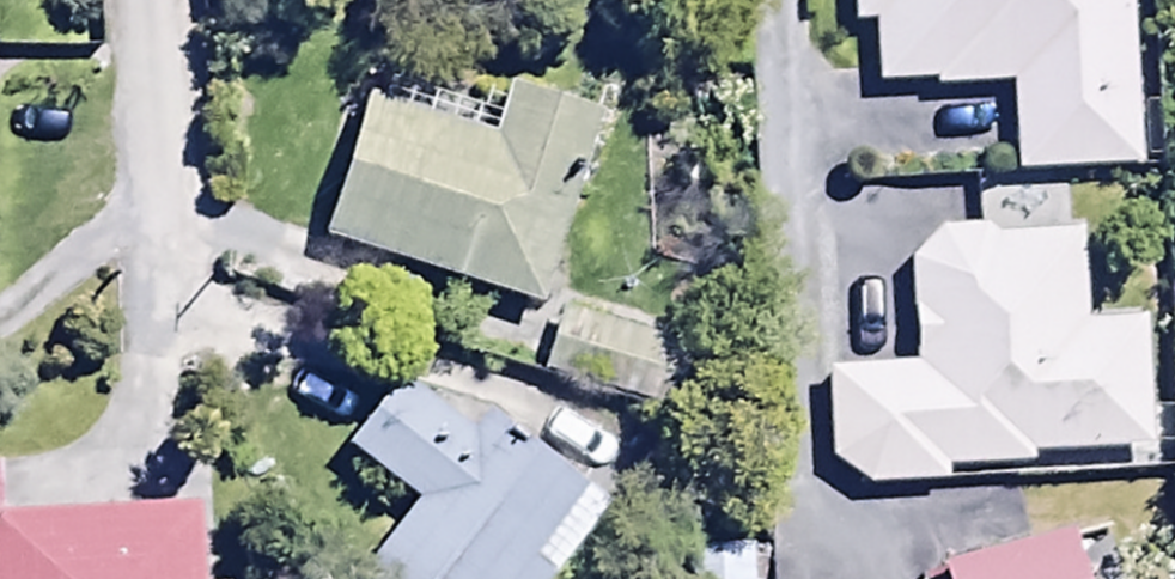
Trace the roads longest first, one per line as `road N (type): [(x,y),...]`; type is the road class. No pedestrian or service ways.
road 1 (residential): [(155,343),(140,0)]

